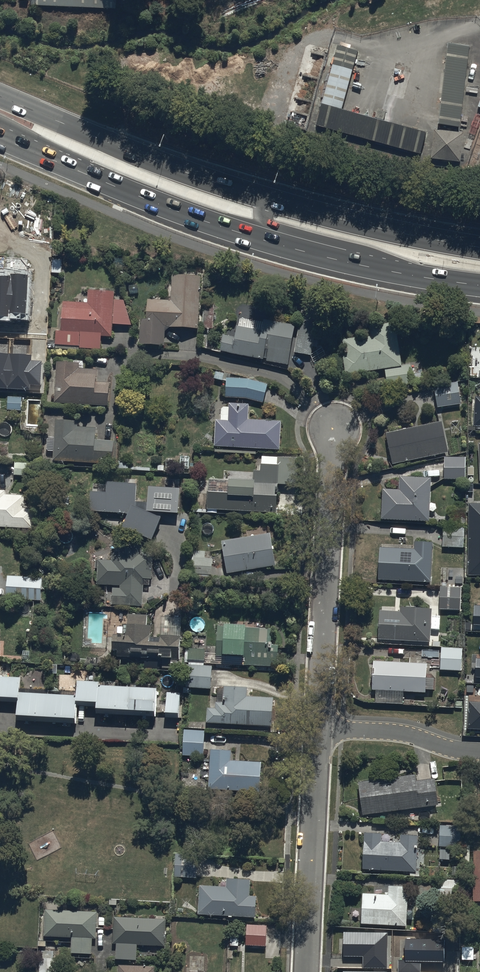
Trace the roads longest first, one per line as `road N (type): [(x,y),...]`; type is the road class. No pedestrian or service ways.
road 1 (primary): [(388,270),(199,218),(0,139)]
road 2 (primary): [(0,96),(137,152),(295,201)]
road 3 (residential): [(317,728),(333,419)]
road 4 (residential): [(307,971),(317,728)]
road 5 (primary): [(295,201),(479,243)]
road 6 (primary): [(388,270),(351,245),(263,219),(264,205),(295,201)]
road 7 (residential): [(479,751),(405,734),(317,728)]

